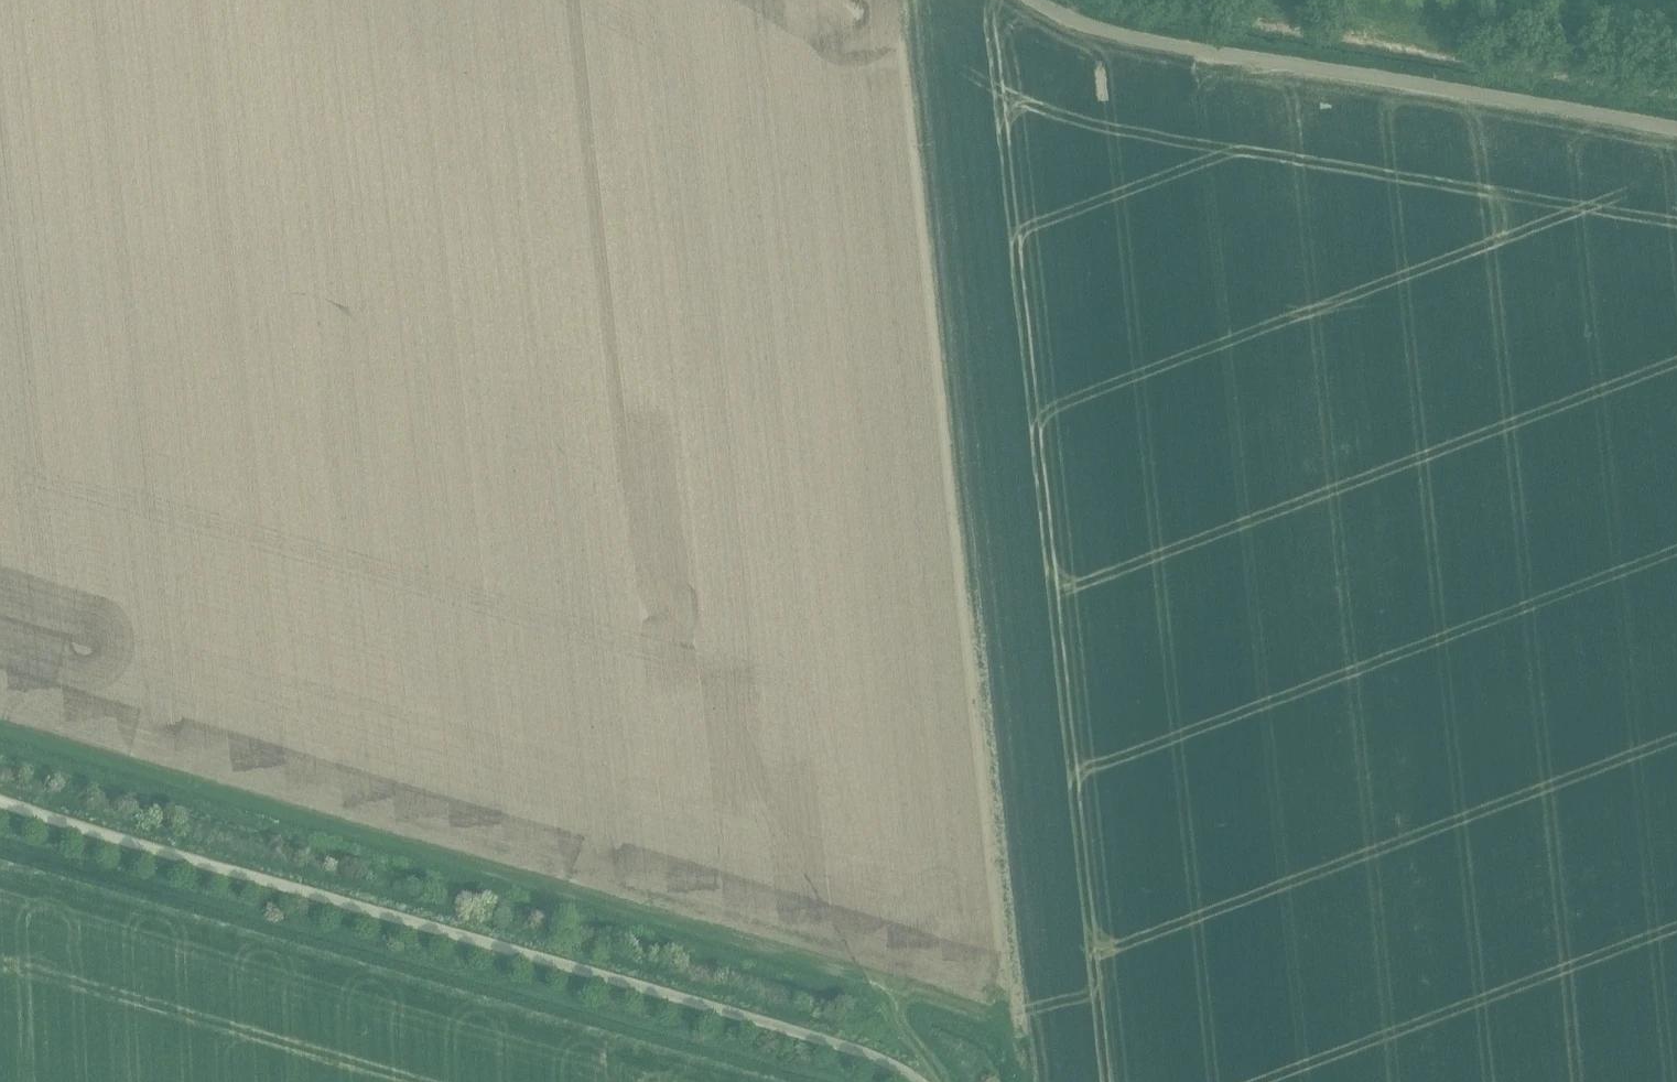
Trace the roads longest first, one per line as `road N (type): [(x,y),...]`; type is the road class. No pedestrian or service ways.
road 1 (unclassified): [(918,1081),(857,1049),(0,799)]

